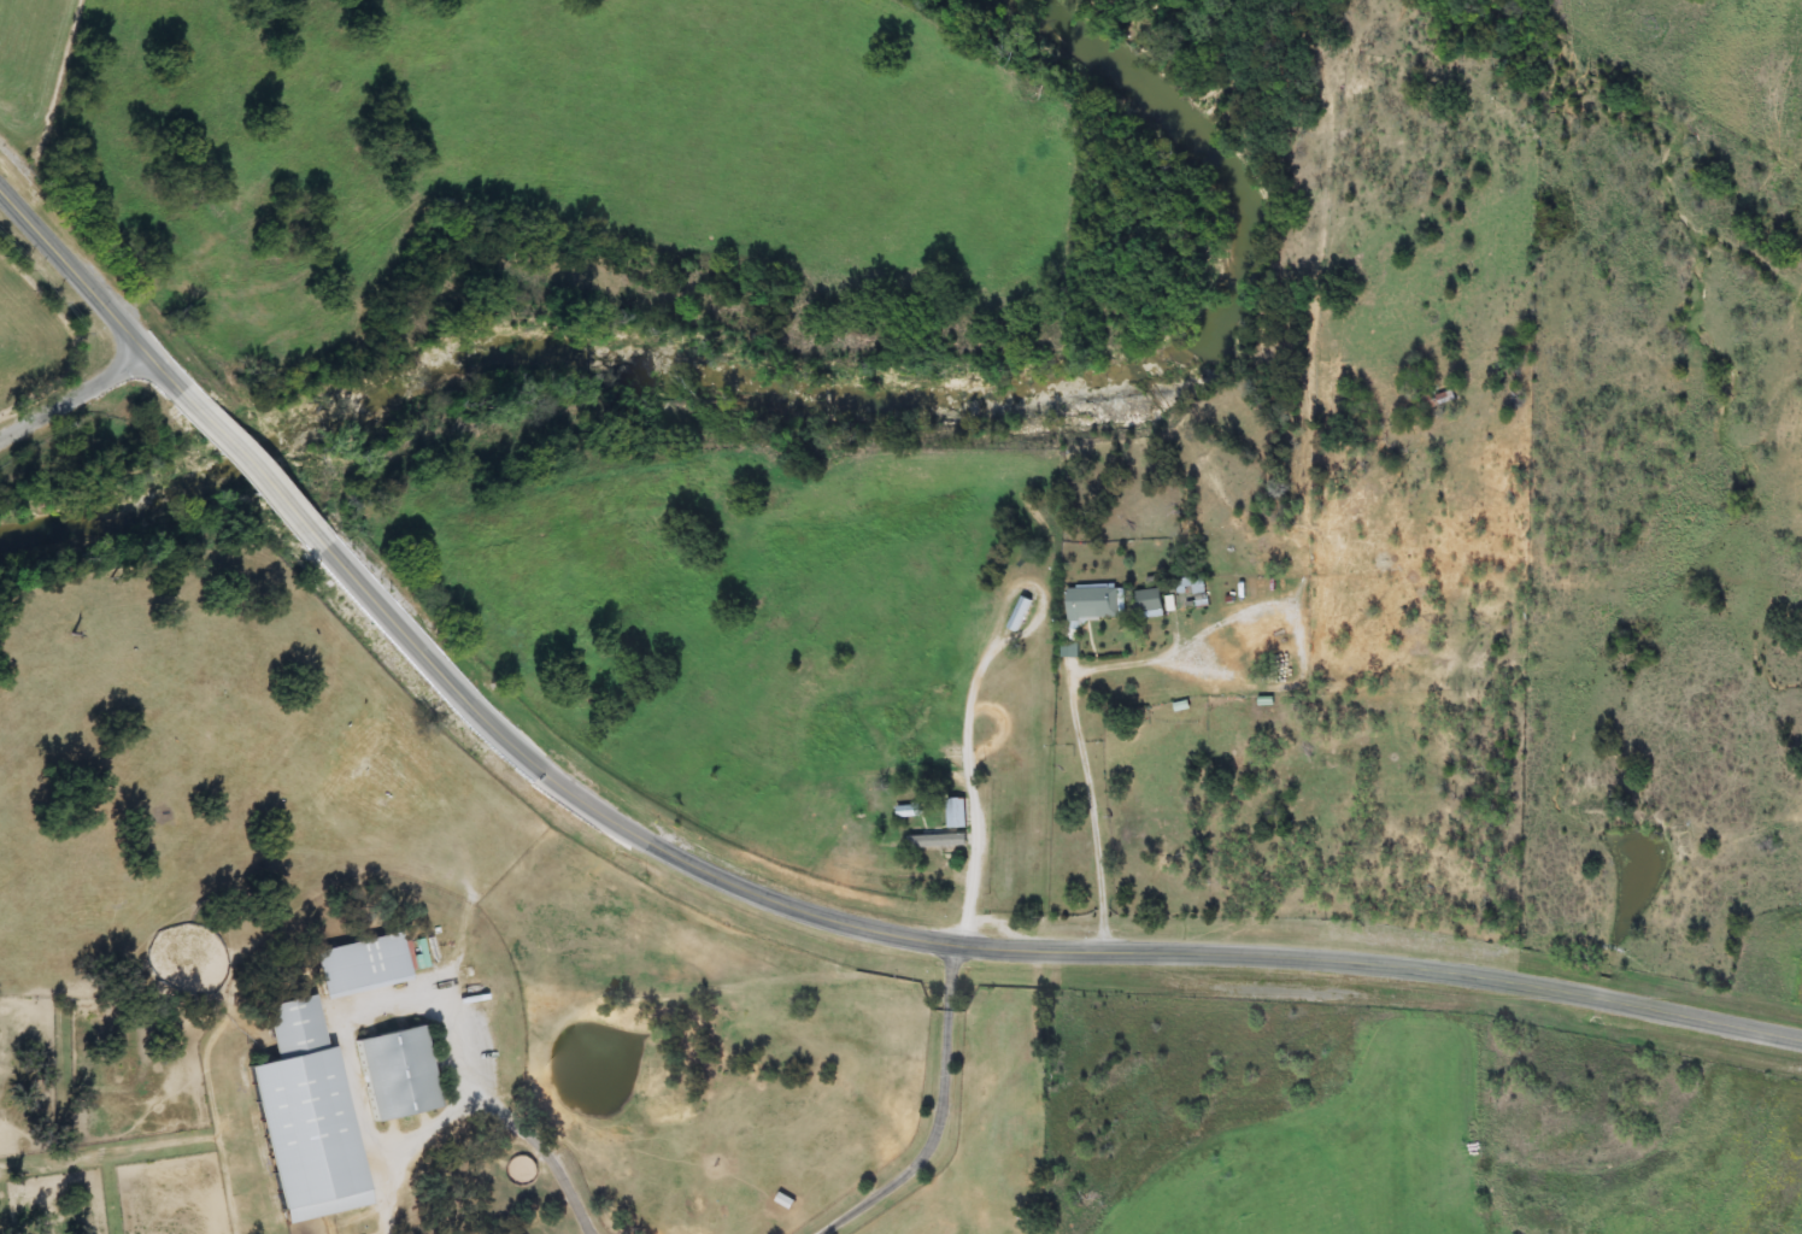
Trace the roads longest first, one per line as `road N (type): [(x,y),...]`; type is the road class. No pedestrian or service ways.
road 1 (secondary): [(328,548),(546,775),(755,894),(851,926),(970,945),(1486,980),(1801,1045)]
road 2 (secondary): [(0,189),(182,392)]
road 3 (secondary): [(182,392),(328,548)]
road 4 (tertiary): [(0,444),(147,355)]

